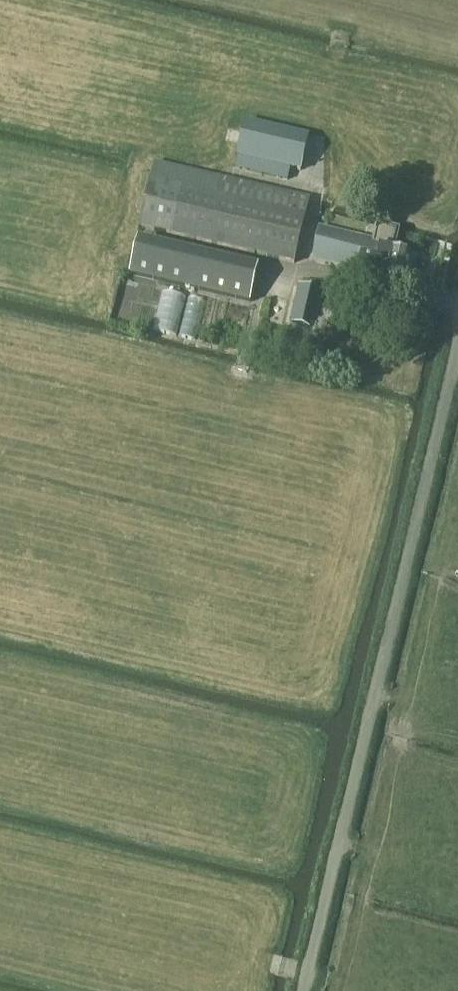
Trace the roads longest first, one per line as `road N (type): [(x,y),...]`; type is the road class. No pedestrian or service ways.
road 1 (unclassified): [(301,990),(457,339)]
road 2 (track): [(238,953),(363,984)]
road 3 (track): [(337,839),(377,852),(457,854)]

